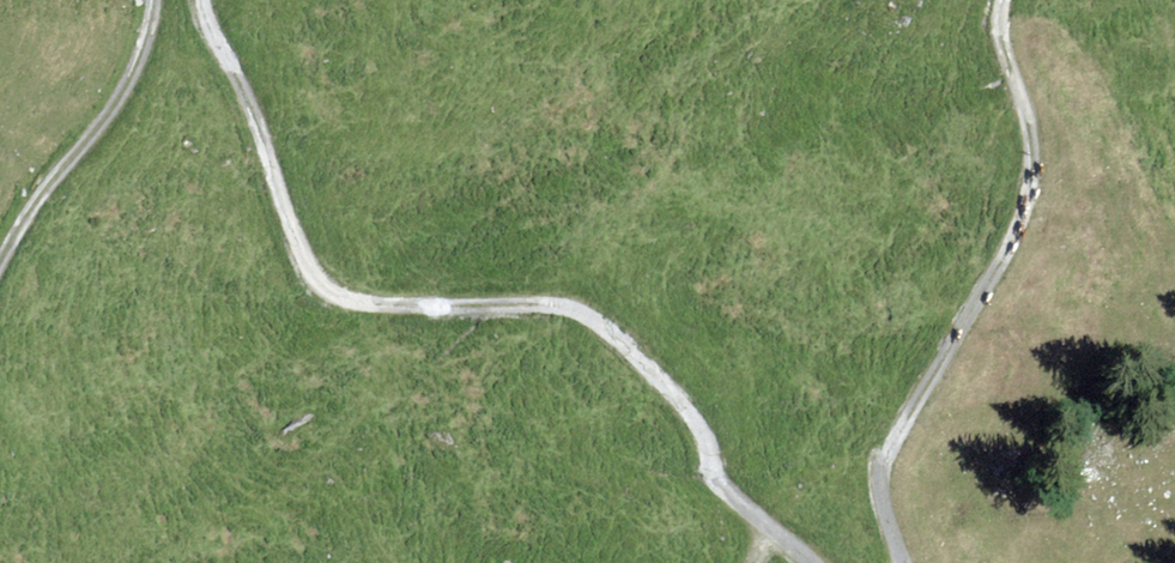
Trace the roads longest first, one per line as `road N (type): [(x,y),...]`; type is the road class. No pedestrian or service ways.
road 1 (unclassified): [(199,0),(305,273),(323,295),(355,305),(534,307),(586,318),(679,404),(715,478),(806,562)]
road 2 (unclassified): [(896,562),(878,495),(882,451),(1004,240),(1024,179),(1021,121),(995,24),(997,0)]
road 3 (unclassified): [(0,258),(127,84),(148,0)]

